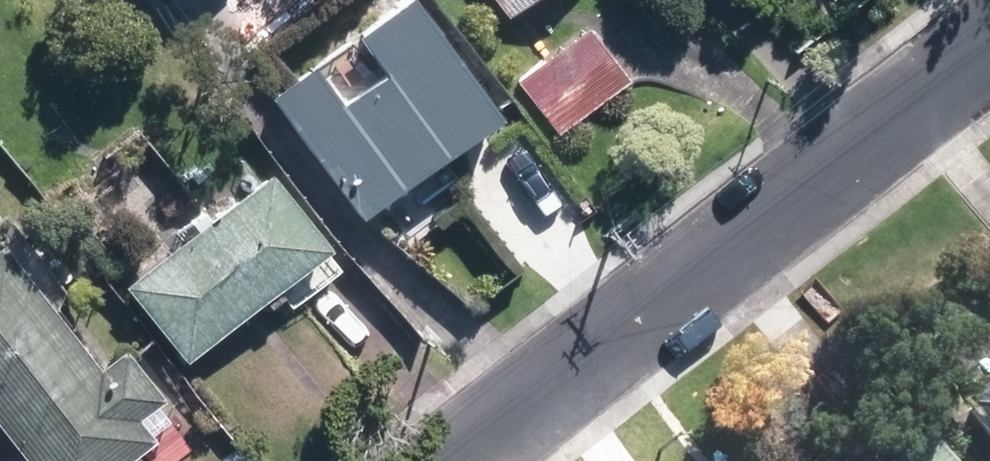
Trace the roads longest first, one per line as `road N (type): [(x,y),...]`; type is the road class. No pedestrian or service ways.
road 1 (residential): [(989,52),(459,460)]

